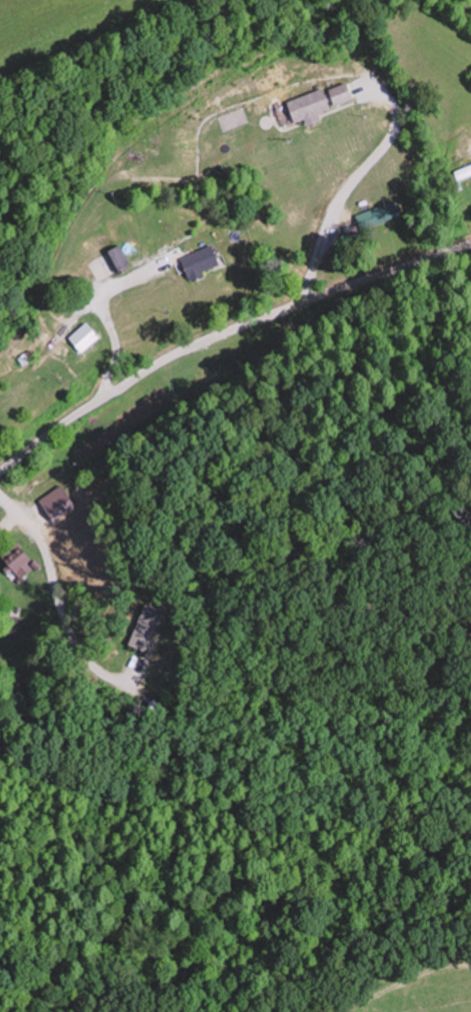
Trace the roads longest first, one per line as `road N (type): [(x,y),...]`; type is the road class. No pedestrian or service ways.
road 1 (residential): [(470,243),(190,344),(0,470)]

